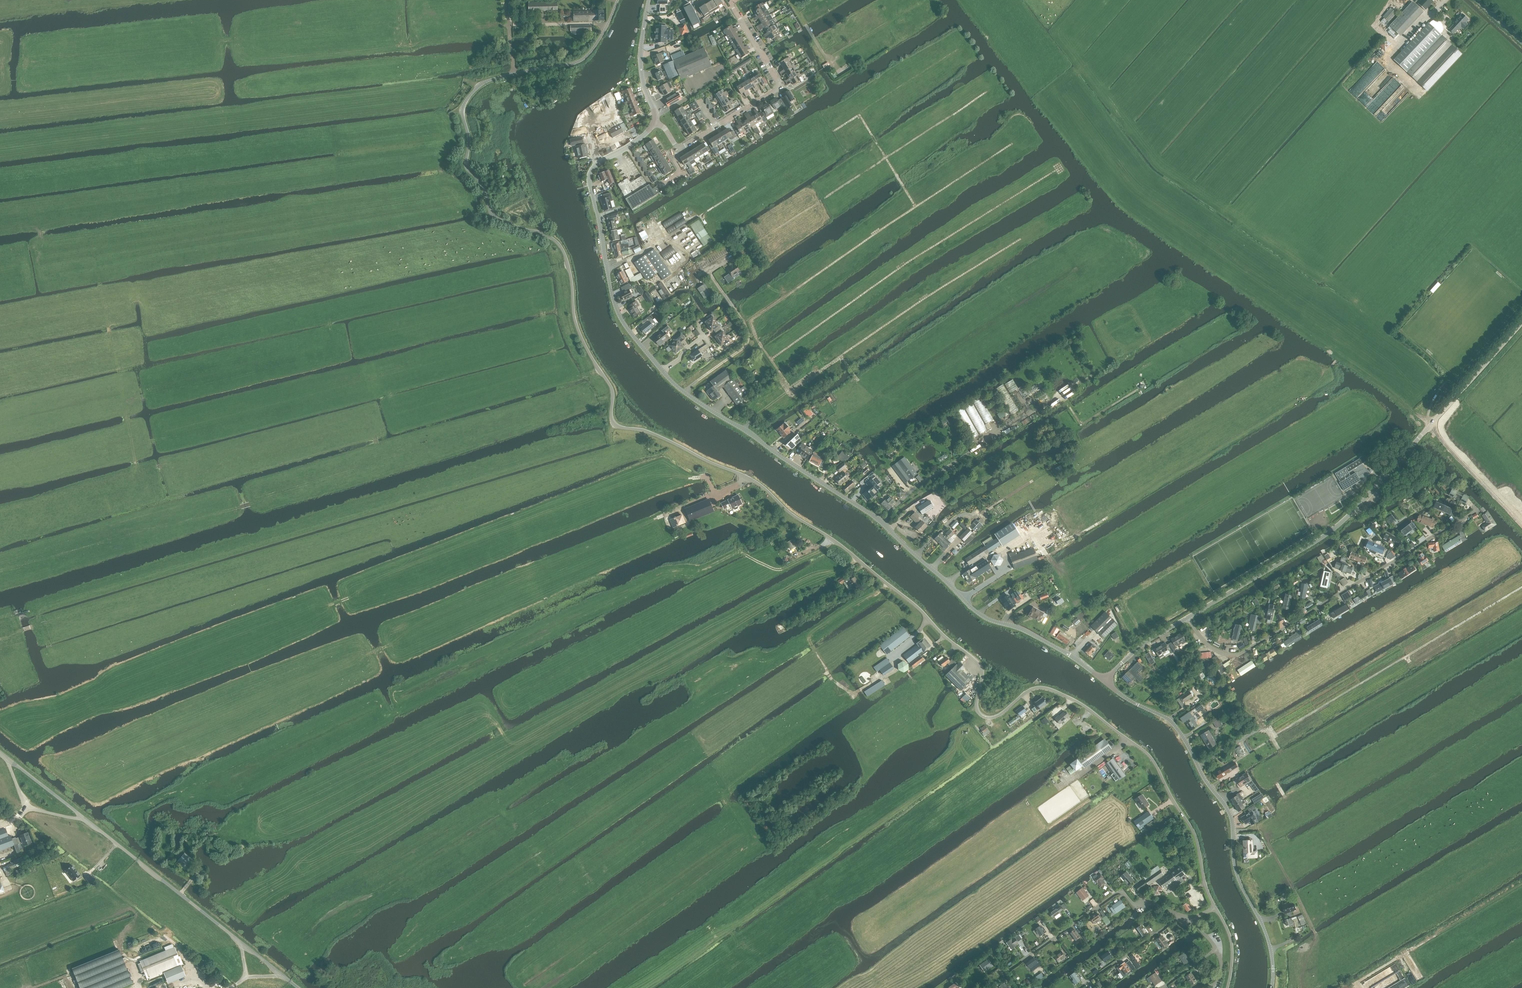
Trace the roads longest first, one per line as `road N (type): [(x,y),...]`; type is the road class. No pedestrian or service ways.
road 1 (unclassified): [(1214,907),(1193,831),(1145,752),(1048,688),(984,718),(976,706),(978,665),(845,550),(741,475),(615,425),(612,392),(576,325),(564,252),(545,235),(491,212),(466,165),(462,113),(486,82),(582,60),(618,0)]
road 2 (unclassified): [(1104,681),(1134,649),(1334,529),(1521,323)]
road 3 (unclassified): [(1104,681),(1029,632),(982,616),(876,519),(685,392)]
road 4 (unclassified): [(299,987),(0,753)]
road 5 (unclassified): [(1272,987),(1271,946),(1240,884),(1228,810),(1171,722),(1104,681)]
road 6 (unclassified): [(663,372),(615,304),(589,178),(655,122)]
road 7 (residential): [(983,987),(1122,891),(1137,908),(1147,901),(1179,916)]
road 8 (residential): [(678,150),(781,86),(732,0)]
road 9 (track): [(884,678),(852,694),(831,679),(808,640),(887,584)]
road 10 (track): [(1305,987),(1317,936),(1261,829),(1232,831)]
road 11 (track): [(1347,987),(1521,884)]
road 12 (residential): [(685,392),(748,343),(709,271)]
road 13 (unclassified): [(655,122),(640,56),(649,0)]
road 14 (residential): [(1079,987),(1179,916)]

